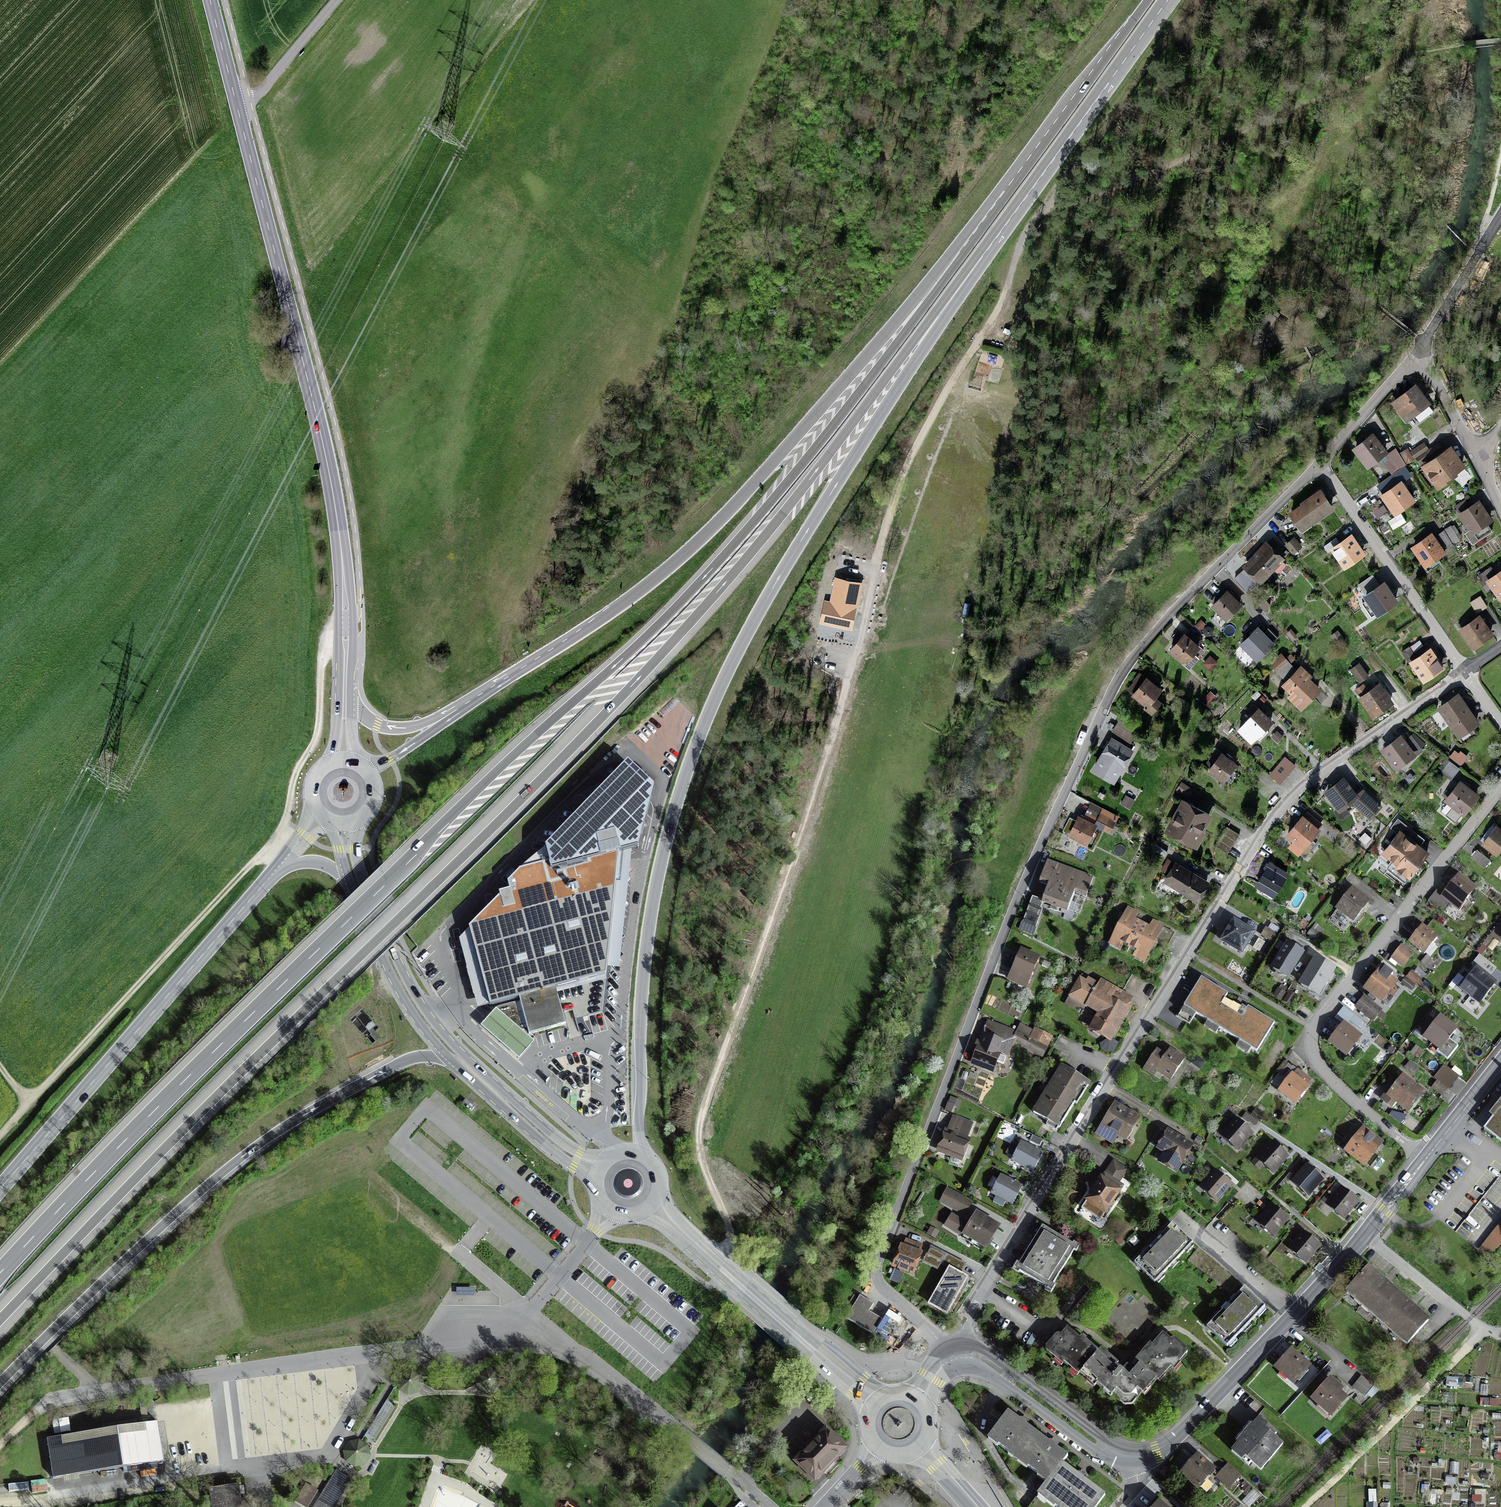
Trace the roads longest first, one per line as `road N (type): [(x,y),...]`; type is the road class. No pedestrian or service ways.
road 1 (trunk): [(168,1146),(679,636),(816,472),(983,247)]
road 2 (residential): [(1320,464),(1134,659),(1017,902),(876,1267),(888,1297),(958,1354)]
road 3 (track): [(724,1271),(731,1236),(704,1167),(705,1101),(814,795),(894,498),(945,390),(985,331)]
road 4 (trunk): [(644,1155),(648,927),(685,772),(783,571),(975,276),(983,247)]
road 5 (trunk): [(1032,154),(933,296),(718,564),(440,827)]
road 6 (residential): [(958,1354),(974,1298),(1263,834),(1313,780),(1464,672)]
road 7 (trunk): [(1032,154),(732,509),(616,611),(534,663)]
road 8 (track): [(0,1135),(278,833),(316,737),(321,664),(346,622)]
road 9 (motorway): [(440,827),(0,1275)]
road 10 (primary): [(237,108),(328,470),(342,559),(345,692)]
road 11 (motorway): [(0,1383),(266,1141),(410,1059),(450,1058)]
road 12 (residential): [(1426,1157),(1340,1090),(1315,1062),(1309,1040),(1500,790)]
road 13 (residential): [(524,1337),(58,1398)]
road 14 (primary): [(607,1159),(562,1142),(427,1014),(362,878),(355,841),(364,816)]
road 15 (tertiary): [(0,1189),(279,867)]
road 16 (residential): [(1136,1456),(1173,1440),(1271,1340),(1426,1157)]
road 17 (trunk): [(983,247),(1163,0)]
road 18 (residential): [(773,1506),(594,1362),(562,1344),(524,1337)]
road 19 (track): [(1037,217),(1191,0)]
road 20 (residential): [(1464,672),(1320,464)]
road 21 (motorway): [(0,1321),(168,1146)]
road 22 (primary): [(349,880),(401,993),(450,1058)]
road 23 (primary): [(450,1058),(596,1186)]
road 24 (trunk): [(1148,0),(1032,154)]
road 25 (residential): [(1109,1451),(1101,1436),(982,1348),(958,1354)]
road 26 (residential): [(958,1354),(1091,1449),(1109,1451)]
road 27 (residential): [(1320,464),(1421,345)]
road 28 (residential): [(1500,218),(1421,345)]
road 29 (unclassified): [(237,108),(259,95),(336,0)]
road 30 (primary): [(465,704),(422,724),(389,728),(367,719),(345,692)]
road 31 (residential): [(524,1337),(529,1315),(595,1230)]
road 32 (track): [(985,331),(1037,217)]
road 33 (residential): [(1475,456),(1421,345)]
road 34 (primary): [(465,704),(366,769)]

